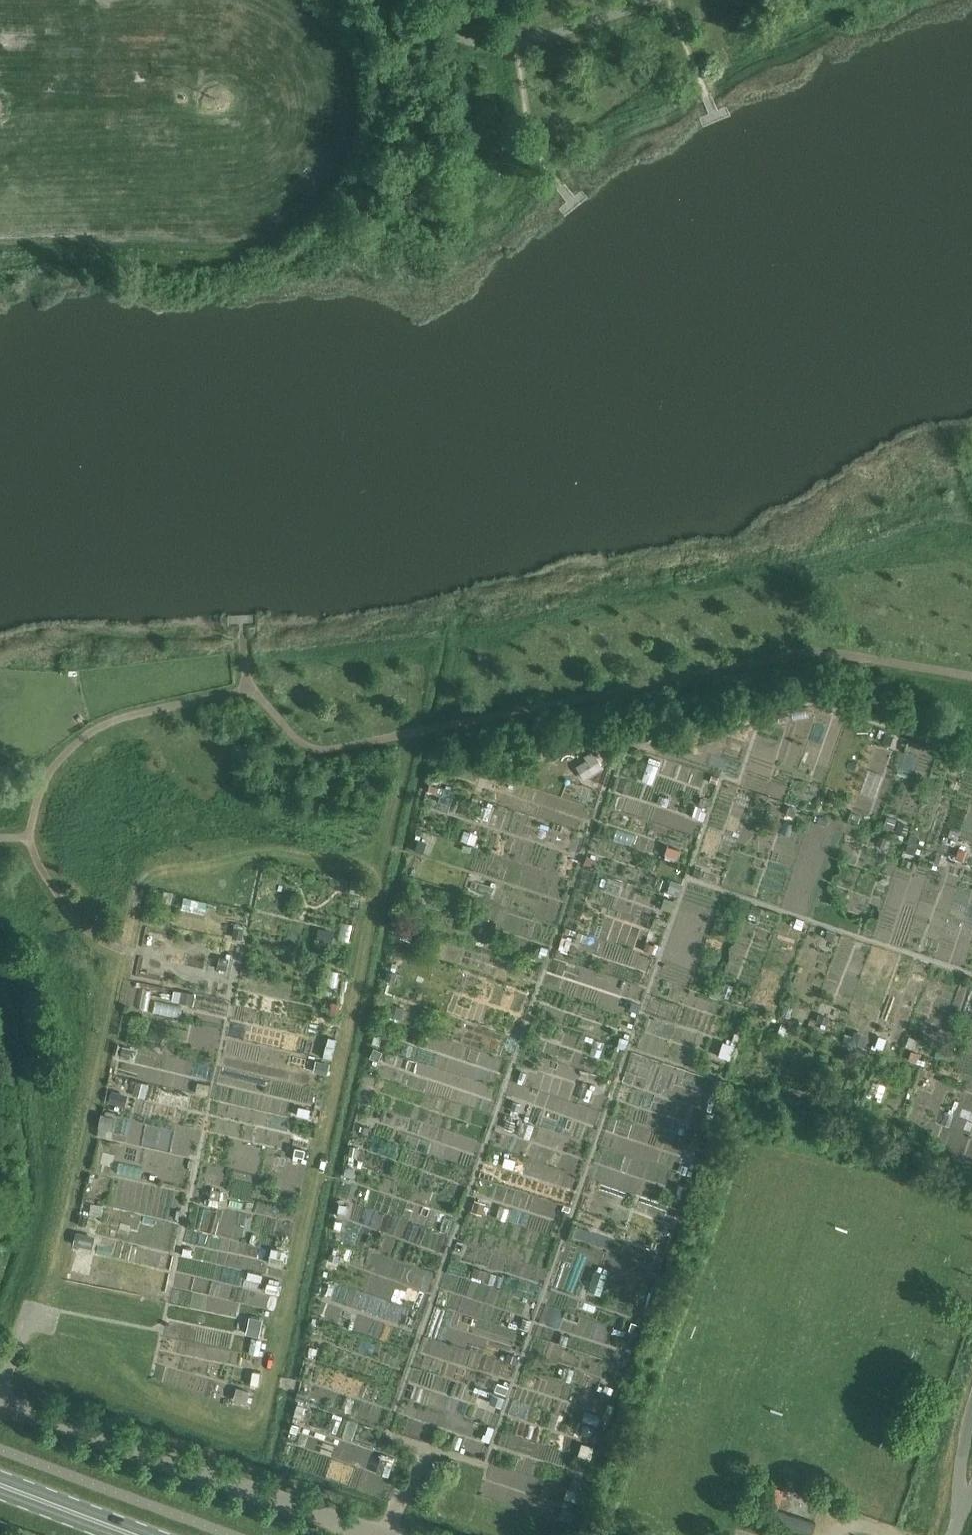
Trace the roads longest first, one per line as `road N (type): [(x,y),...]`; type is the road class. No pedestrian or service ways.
road 1 (unclassified): [(376,1534),(0,1399)]
road 2 (primary): [(133,1534),(0,1485)]

